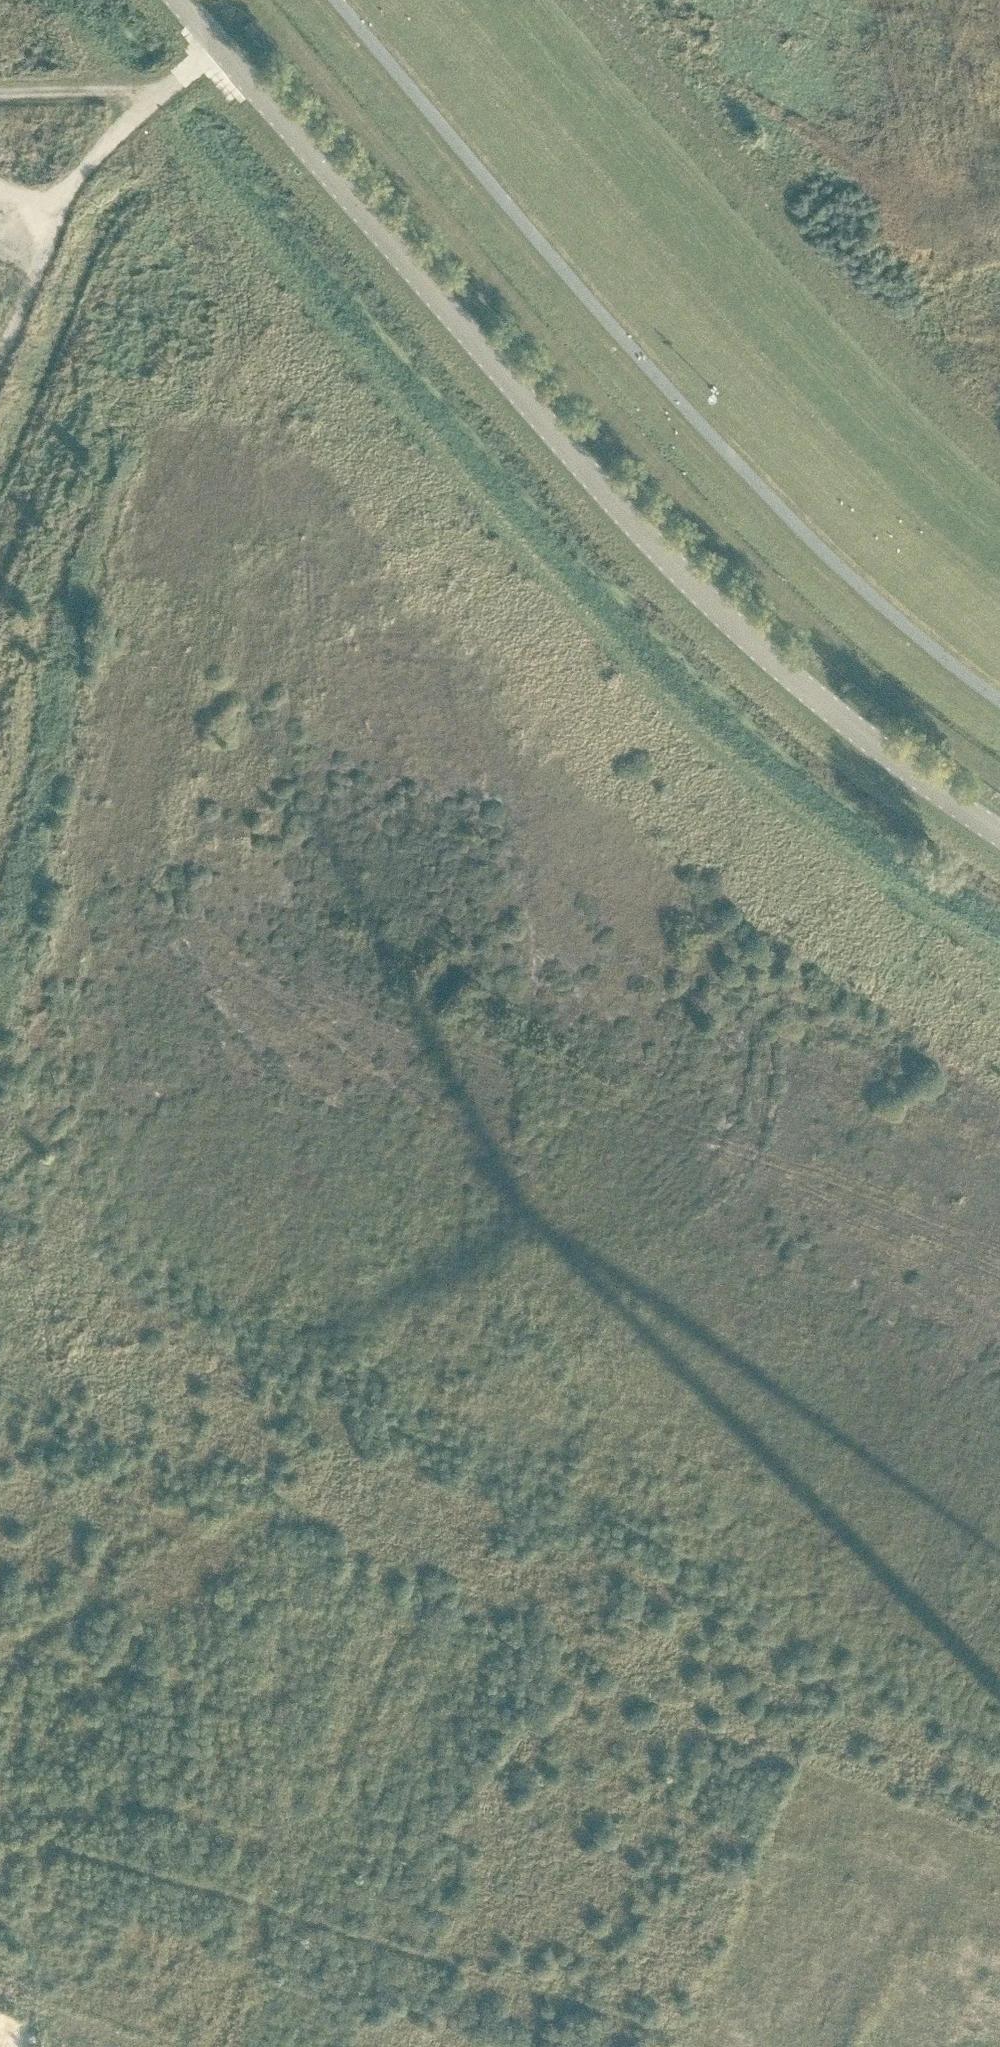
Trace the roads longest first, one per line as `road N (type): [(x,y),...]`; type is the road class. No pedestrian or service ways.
road 1 (tertiary): [(186,0),(643,525),(790,673),(999,832)]

